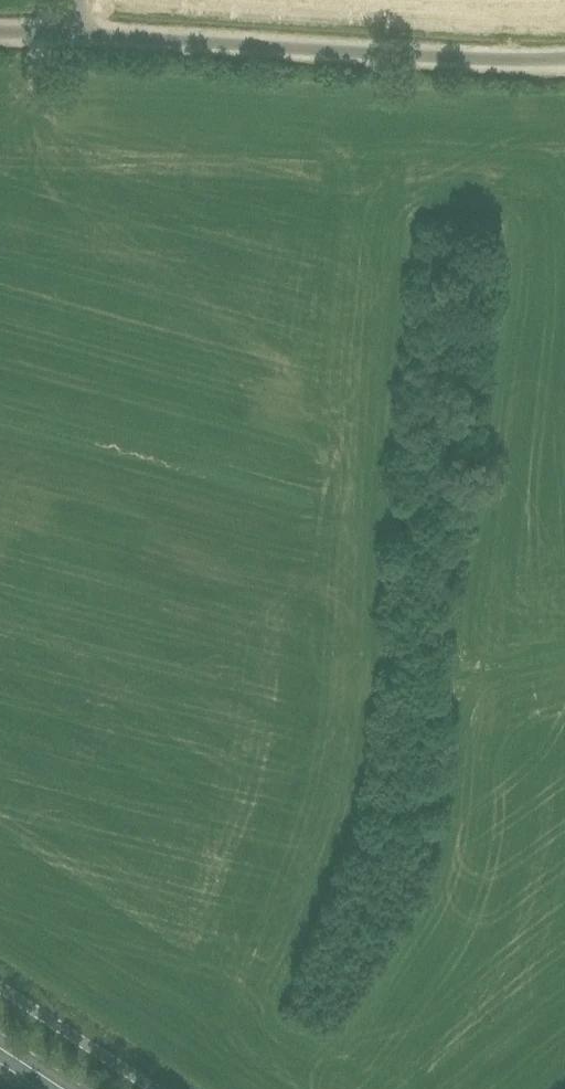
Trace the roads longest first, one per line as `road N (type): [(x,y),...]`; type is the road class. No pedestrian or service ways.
road 1 (unclassified): [(564,58),(71,33)]

